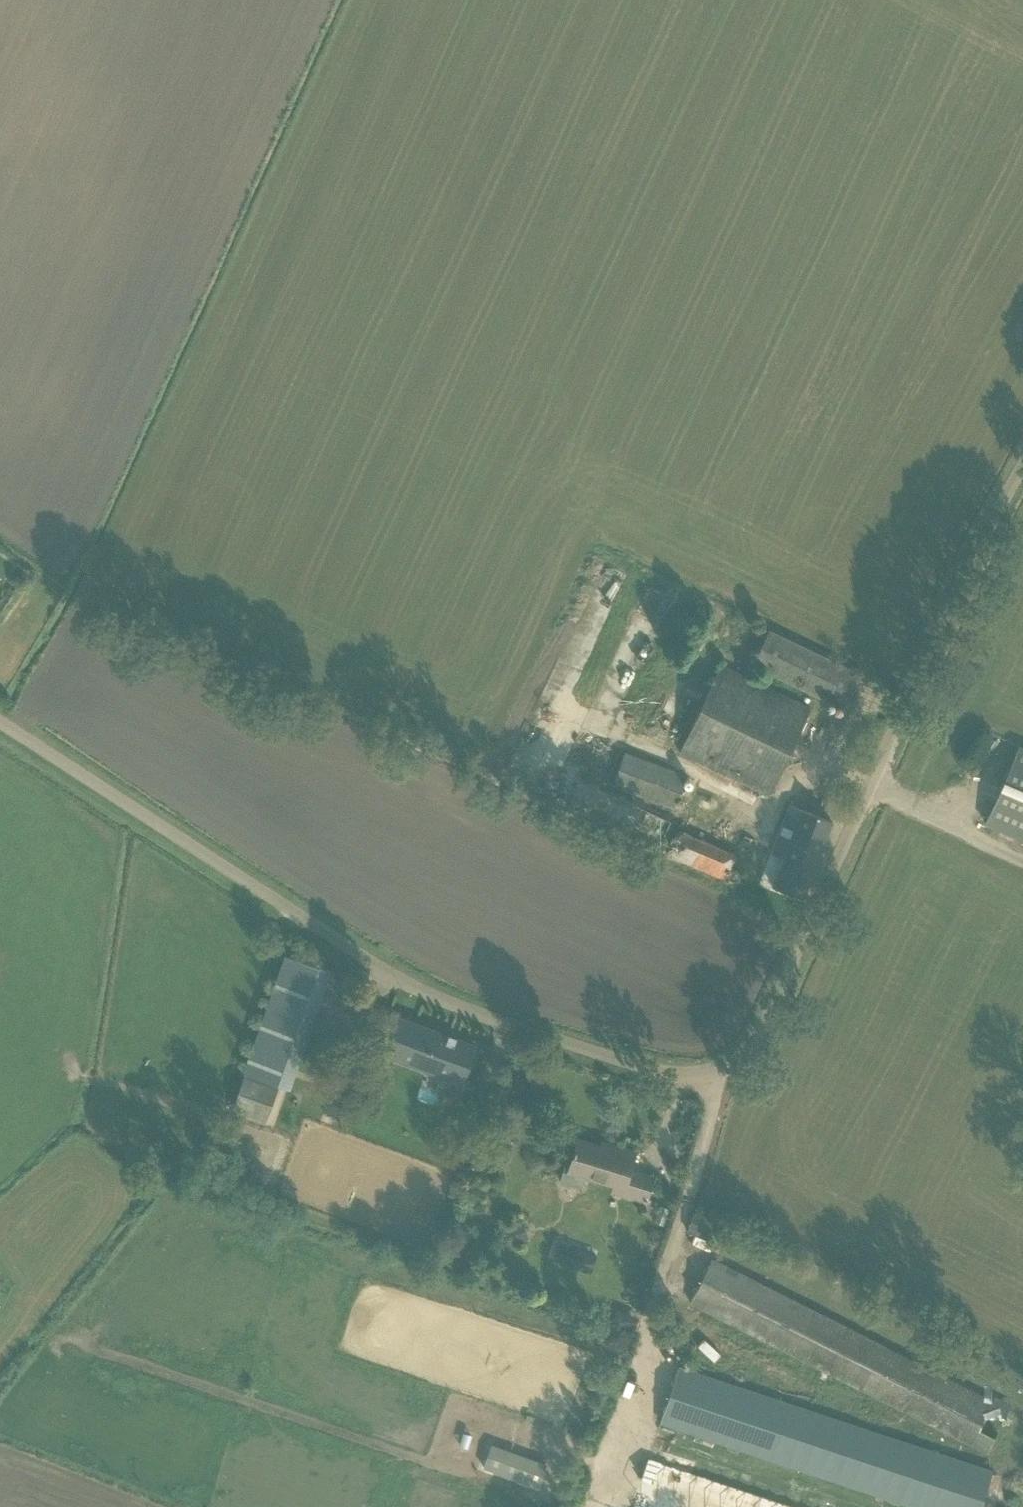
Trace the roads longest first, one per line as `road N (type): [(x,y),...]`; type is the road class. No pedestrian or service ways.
road 1 (unclassified): [(0,721),(404,982),(633,1065),(703,1073),(725,1067),(760,1032),(938,633),(1022,465)]

